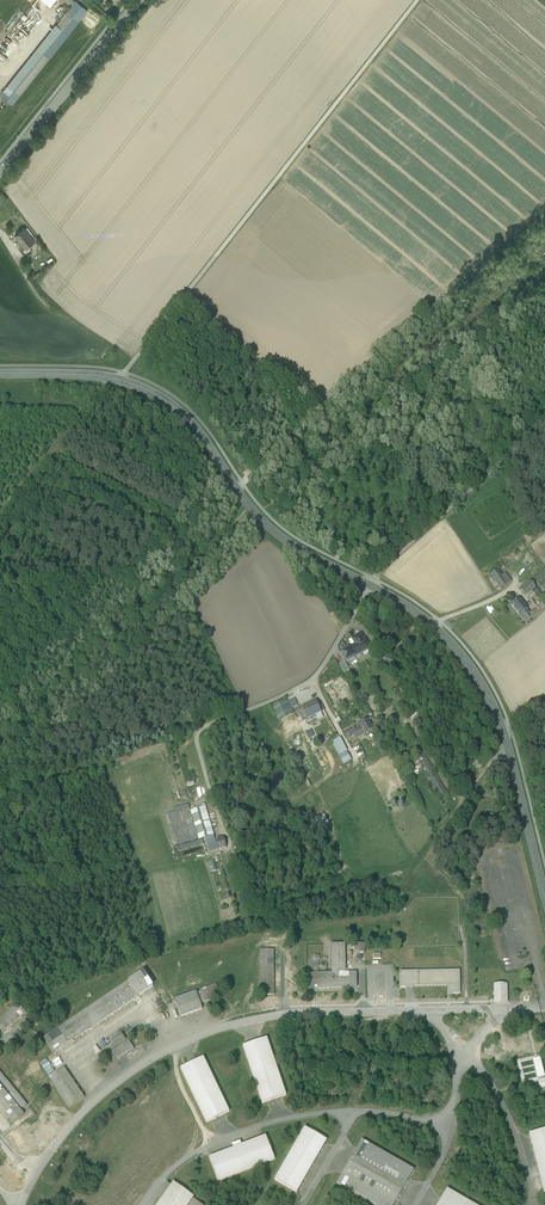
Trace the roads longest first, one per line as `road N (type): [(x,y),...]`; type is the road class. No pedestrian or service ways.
road 1 (track): [(417,0),(114,378)]
road 2 (primary): [(0,374),(114,378),(150,392),(206,442),(268,526),(370,585)]
road 3 (track): [(544,215),(243,484)]
road 4 (primary): [(370,585),(433,627),(487,694),(544,895)]
road 5 (track): [(0,809),(149,645),(169,666),(194,737)]
road 6 (unclassified): [(194,737),(308,680),(370,585)]
road 7 (unclassified): [(544,423),(370,585)]
road 8 (tertiary): [(0,174),(139,0)]
road 9 (track): [(412,863),(506,743)]

